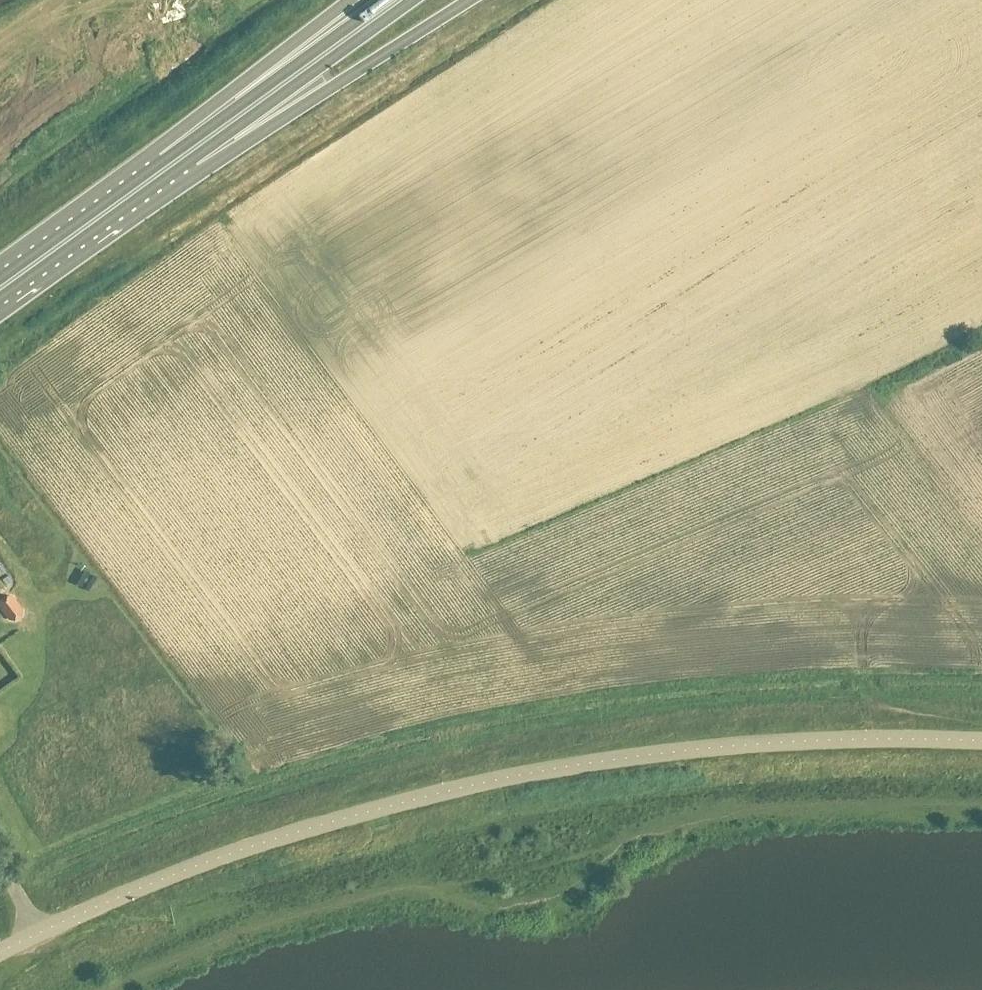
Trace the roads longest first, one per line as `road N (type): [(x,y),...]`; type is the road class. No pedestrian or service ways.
road 1 (unclassified): [(0,952),(211,860),(517,777),(694,749),(981,741)]
road 2 (trunk): [(178,160),(351,76),(471,0)]
road 3 (trunk): [(178,160),(400,0)]
road 4 (trunk): [(351,0),(178,160)]
road 5 (trunk): [(0,289),(178,160)]

